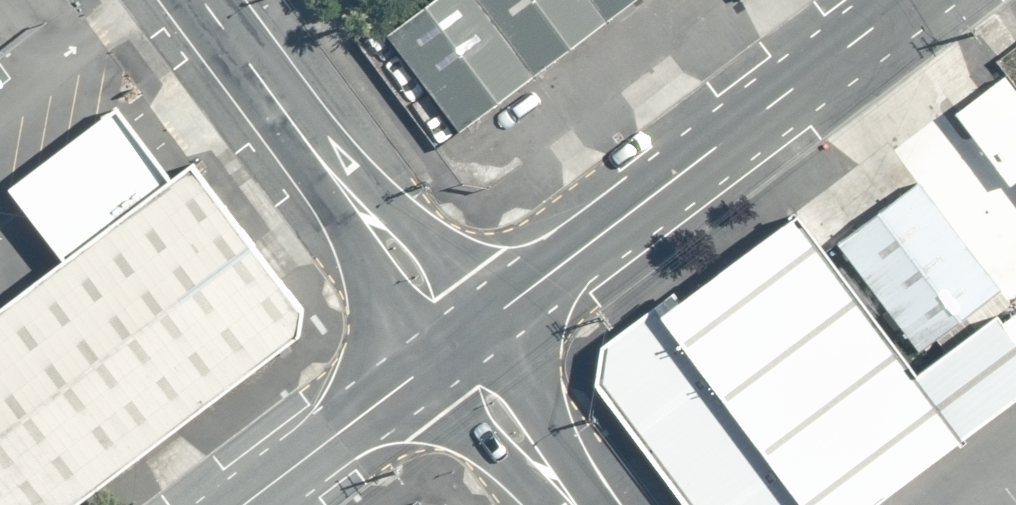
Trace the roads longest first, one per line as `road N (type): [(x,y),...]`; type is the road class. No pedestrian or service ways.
road 1 (unclassified): [(457,343),(905,0)]
road 2 (residential): [(203,0),(457,343)]
road 3 (unclassified): [(241,504),(457,343)]
road 4 (residential): [(457,343),(574,504)]

